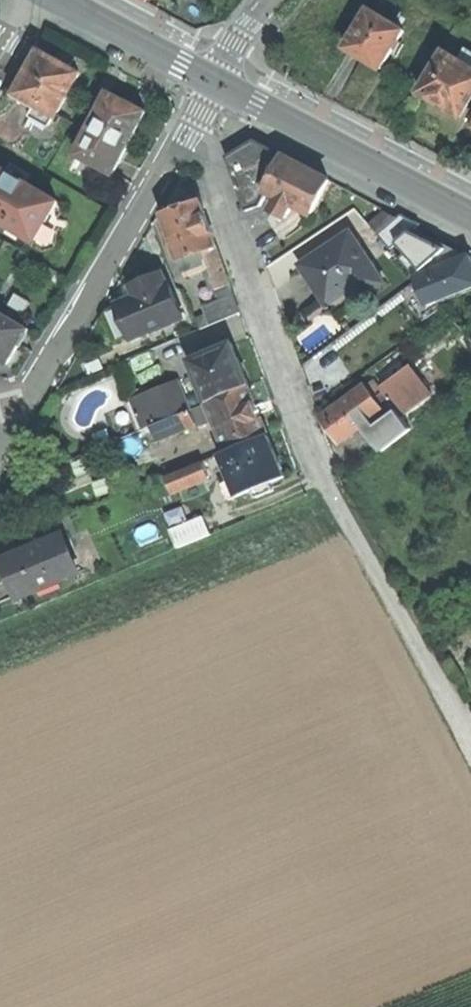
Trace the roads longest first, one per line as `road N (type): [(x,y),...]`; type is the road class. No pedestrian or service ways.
road 1 (residential): [(194,131),(325,514),(470,768)]
road 2 (residential): [(21,409),(194,131)]
road 3 (secondary): [(214,79),(470,214)]
road 4 (secondary): [(71,0),(214,79)]

